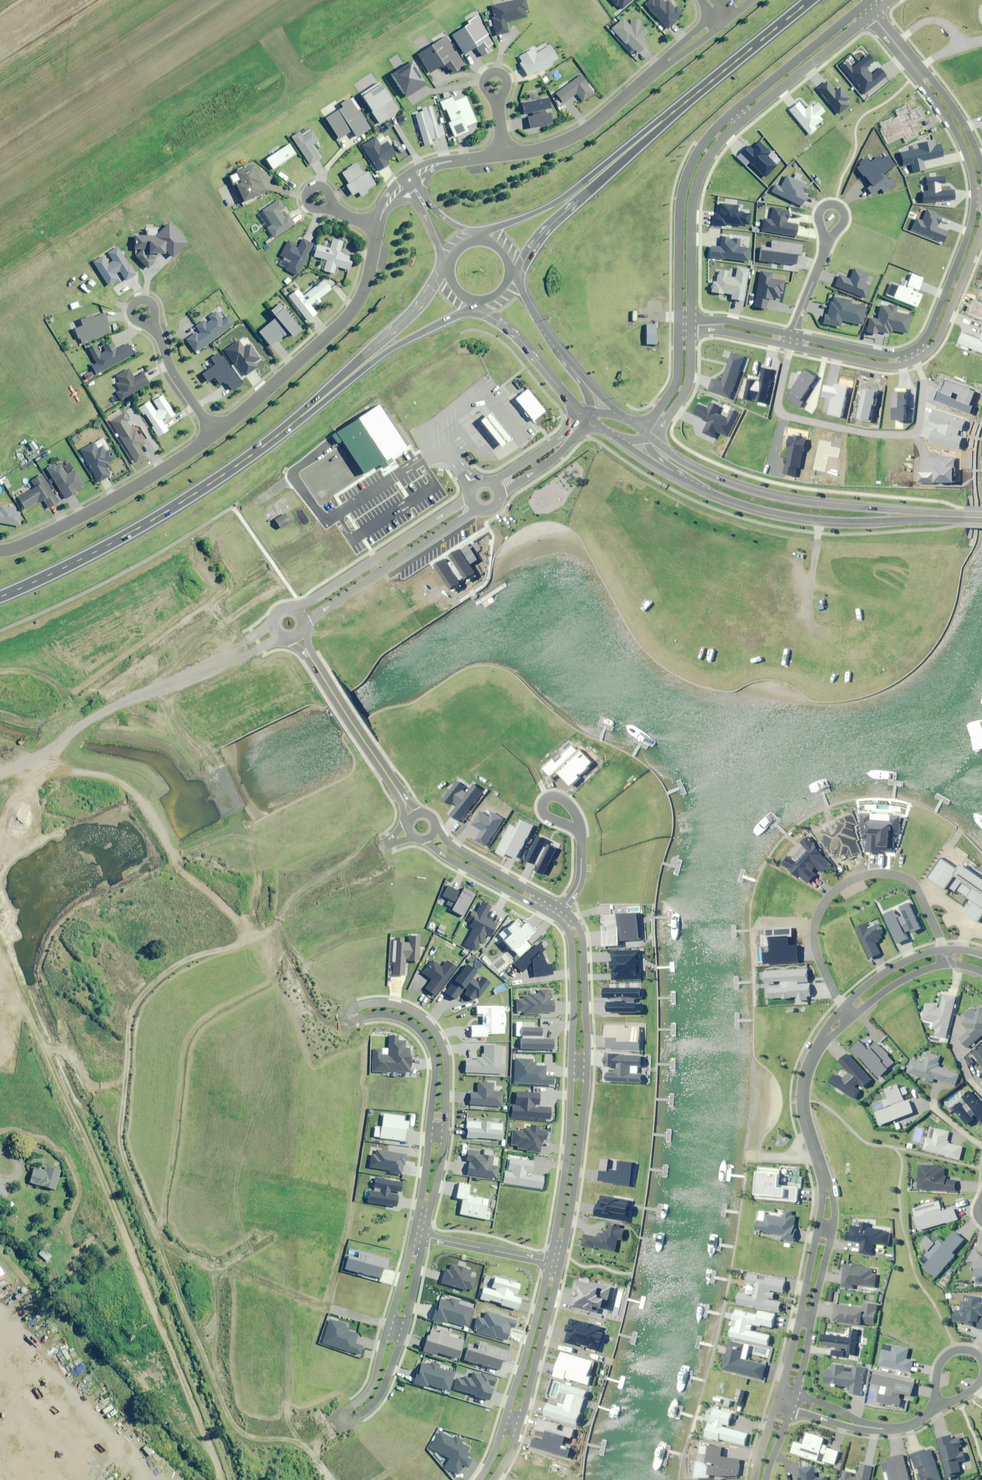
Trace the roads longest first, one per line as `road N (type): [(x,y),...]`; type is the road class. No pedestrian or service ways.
road 1 (residential): [(867,10),(958,125),(978,181),(976,226),(937,327),(911,356)]
road 2 (primary): [(336,386),(159,515),(0,596)]
road 3 (residential): [(867,10),(697,155),(683,183),(684,324)]
road 4 (residential): [(428,1131),(434,1072),(428,1043),(404,1021),(359,1019),(352,1016),(356,1008),(400,1007),(437,1035),(444,1133)]
road 5 (secondary): [(647,437),(749,490),(950,516)]
road 6 (secondary): [(950,516),(786,515),(661,467)]
road 7 (residential): [(792,340),(777,413),(866,433),(915,434),(923,380),(911,356)]
road 8 (residential): [(844,1007),(814,937),(818,915),(839,887),(871,875),(905,878),(942,948)]
road 9 (residential): [(213,433),(348,316),(365,285),(378,226)]
road 10 (primary): [(810,0),(604,170)]
road 11 (residential): [(499,155),(585,131),(720,16)]
road 12 (residential): [(403,1330),(371,1406),(330,1426),(371,1384),(388,1326)]
road 13 (residential): [(0,548),(83,514),(213,433)]
road 14 (residential): [(824,1181),(834,1219),(795,1394)]
road 15 (residential): [(781,1389),(824,1181)]
road 16 (residential): [(477,510),(304,622)]
road 17 (residential): [(295,609),(468,498)]
road 18 (residential): [(587,1068),(560,1265)]
road 19 (residential): [(548,1262),(570,1067)]
road 20 (residential): [(560,1265),(518,1428)]
road 21 (residential): [(504,1422),(548,1262)]
road 22 (primary): [(477,299),(336,386)]
road 23 (residential): [(562,909),(582,938),(587,1068)]
road 24 (primary): [(336,386),(449,271)]
road 25 (residential): [(396,791),(308,656)]
road 26 (secondary): [(586,415),(477,299)]
road 27 (residential): [(570,1067),(571,950),(556,917)]
road 28 (residential): [(556,917),(425,839)]
road 29 (residential): [(434,828),(459,851),(562,909)]
road 30 (primary): [(477,241),(604,170)]
road 31 (primary): [(604,170),(507,274)]
road 32 (residential): [(824,1181),(803,1102),(819,1046)]
road 33 (secondary): [(507,275),(582,377)]
road 34 (residential): [(548,1262),(424,1237)]
road 35 (residential): [(684,324),(680,387),(647,437)]
road 36 (residential): [(911,356),(884,360),(792,340)]

